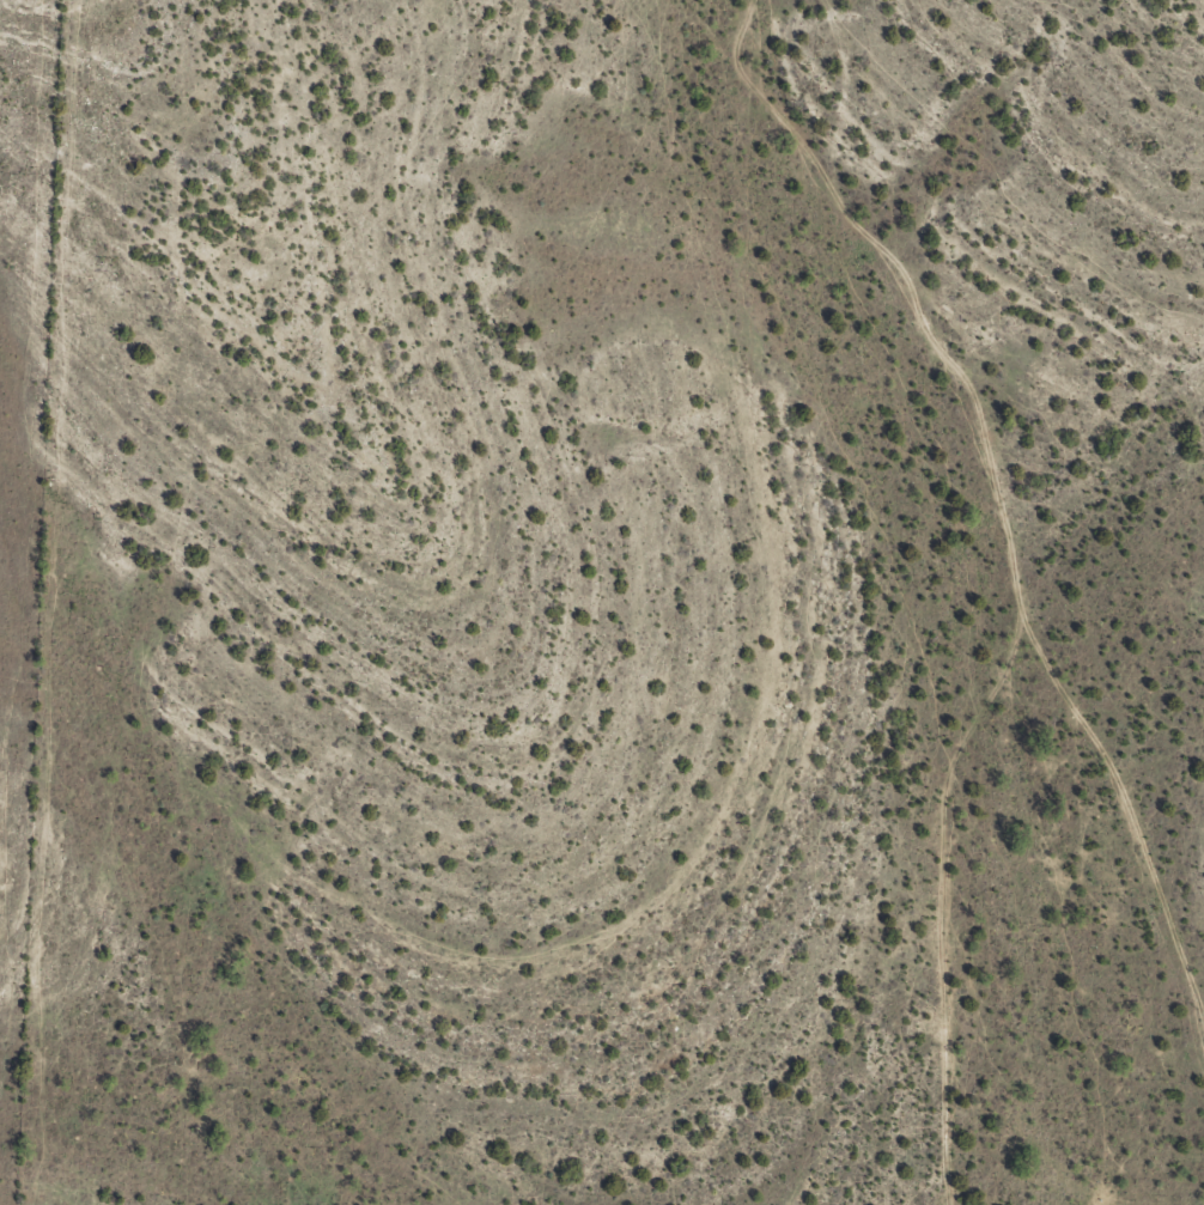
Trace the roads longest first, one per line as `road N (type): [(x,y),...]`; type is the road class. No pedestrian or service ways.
road 1 (residential): [(962,1204),(971,844),(1024,645),(1060,468),(1022,369),(905,212),(804,0)]
road 2 (residential): [(1024,645),(1084,657),(1174,796),(1203,961)]

